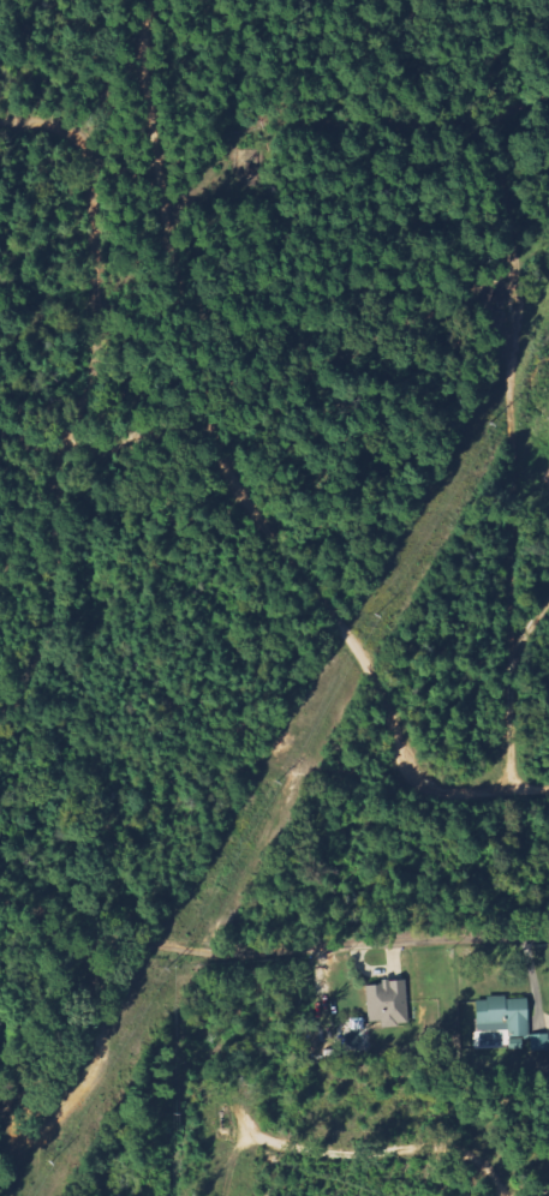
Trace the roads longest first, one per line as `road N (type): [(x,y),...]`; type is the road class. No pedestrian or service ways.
road 1 (residential): [(76,926),(201,957),(548,940)]

